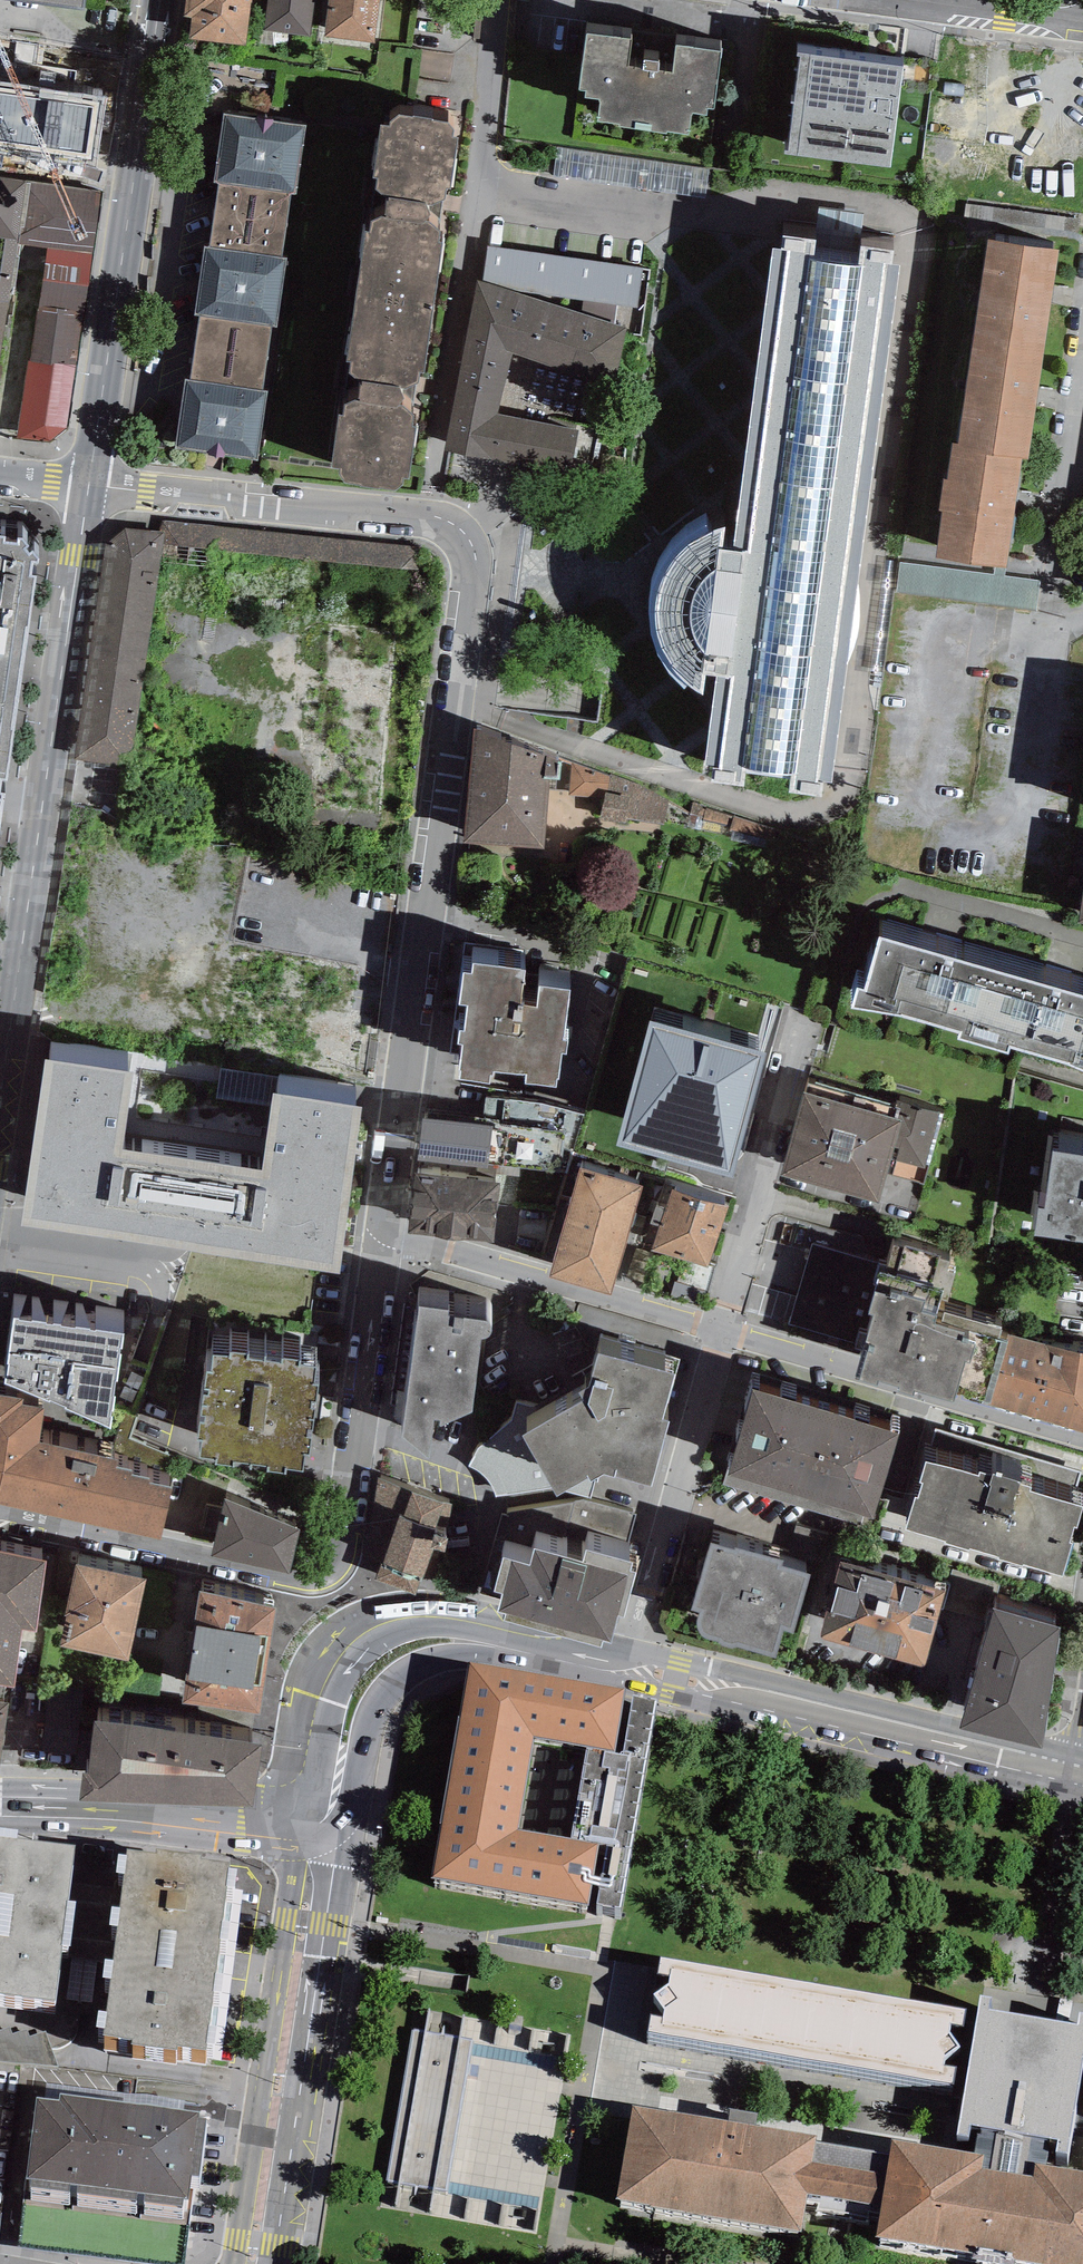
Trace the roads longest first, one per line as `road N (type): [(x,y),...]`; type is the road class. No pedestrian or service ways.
road 1 (residential): [(90,486),(426,518),(471,541),(476,563),(399,1102)]
road 2 (residential): [(0,1512),(291,1578),(325,1572),(341,1547),(383,1226)]
road 3 (secondary): [(10,1043),(90,486)]
road 4 (secondary): [(90,486),(160,0)]
road 5 (secondary): [(313,1838),(337,1708),(362,1662),(391,1639),(448,1630),(632,1669)]
road 6 (secondary): [(632,1669),(1082,1778)]
road 7 (tertiary): [(251,2263),(313,1838)]
road 8 (residential): [(399,1102),(10,1043)]
road 9 (residential): [(719,1337),(1082,1445)]
road 10 (residential): [(719,1337),(383,1226)]
road 11 (residential): [(632,1669),(719,1337)]
road 12 (residential): [(719,1337),(803,1019)]
road 13 (secondary): [(313,1838),(0,1810)]
road 14 (residential): [(896,0),(1082,27)]
road 15 (residential): [(470,182),(492,0)]
road 16 (residential): [(383,1226),(399,1102)]

